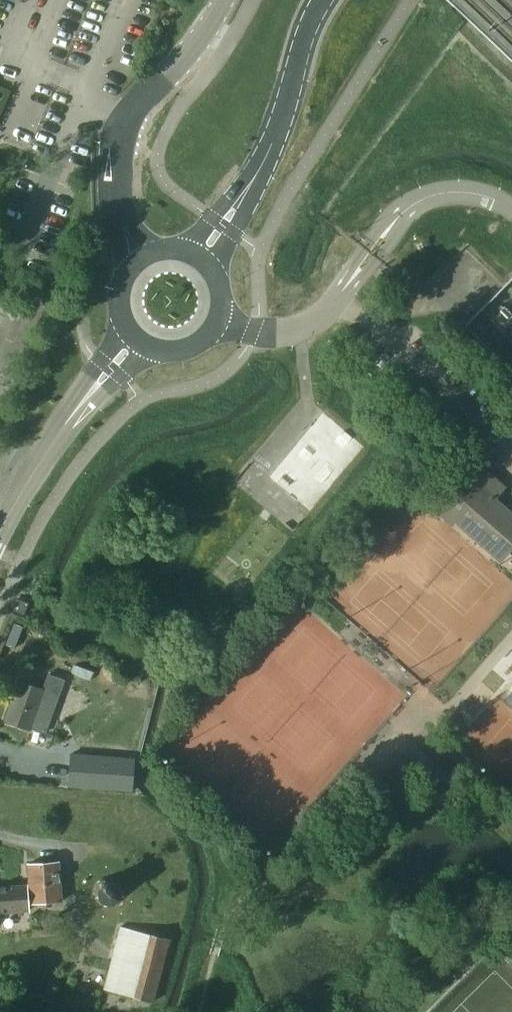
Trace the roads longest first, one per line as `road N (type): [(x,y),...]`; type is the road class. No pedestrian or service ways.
road 1 (tertiary): [(138,262),(112,189),(122,122),(183,60),(224,0)]
road 2 (secondary): [(198,259),(263,164),(322,0)]
road 3 (secondary): [(0,533),(69,418),(136,339)]
road 4 (unclassified): [(218,317),(292,329),(339,298)]

